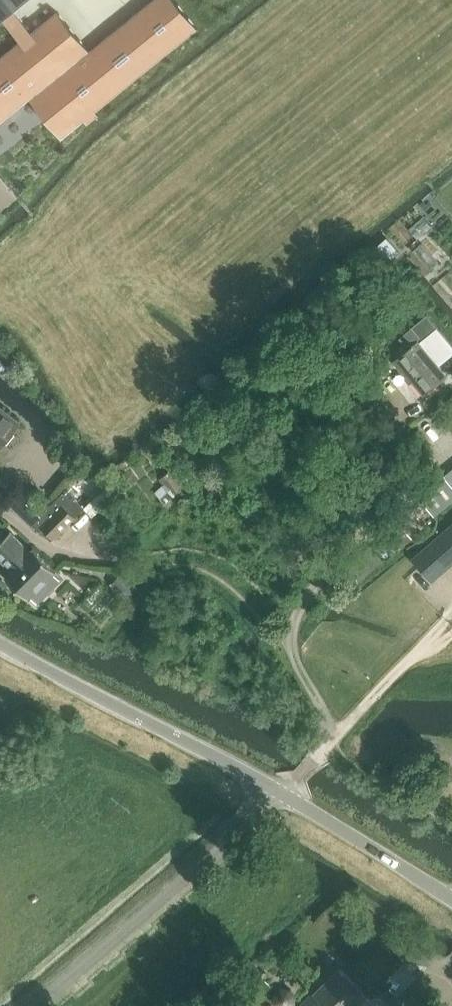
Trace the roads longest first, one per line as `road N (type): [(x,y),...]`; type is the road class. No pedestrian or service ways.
road 1 (unclassified): [(451,898),(276,791),(0,643)]

